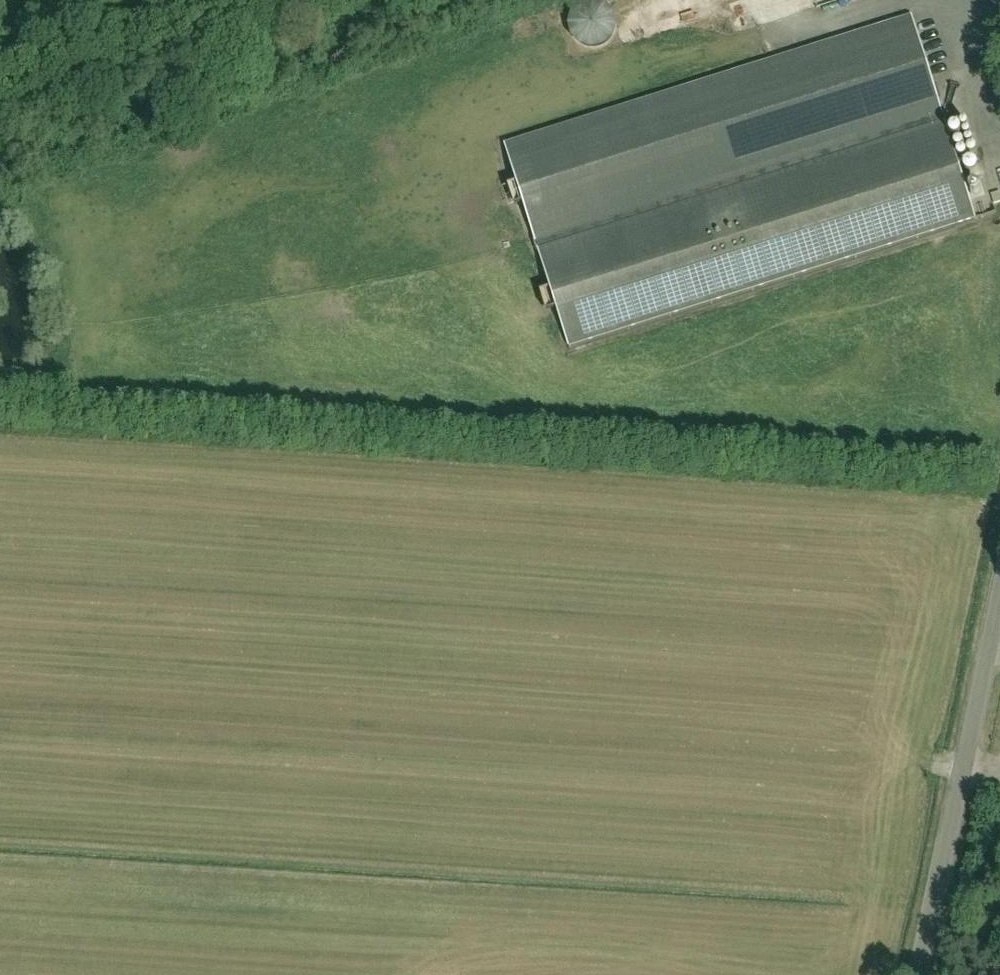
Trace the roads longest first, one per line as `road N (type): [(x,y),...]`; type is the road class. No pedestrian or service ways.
road 1 (track): [(451,0),(0,165)]
road 2 (unclassified): [(919,974),(999,601)]

